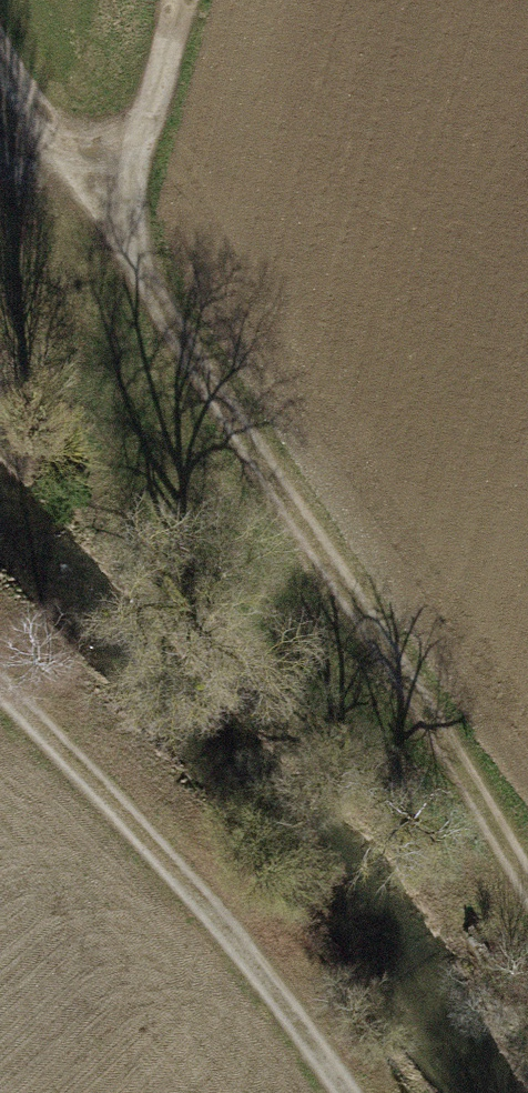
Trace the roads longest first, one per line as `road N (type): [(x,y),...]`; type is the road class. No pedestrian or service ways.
road 1 (track): [(527,887),(502,834),(168,321),(128,206)]
road 2 (track): [(0,684),(288,995),(344,1092)]
road 3 (track): [(178,0),(128,206)]
road 4 (track): [(0,48),(64,151),(128,206)]

